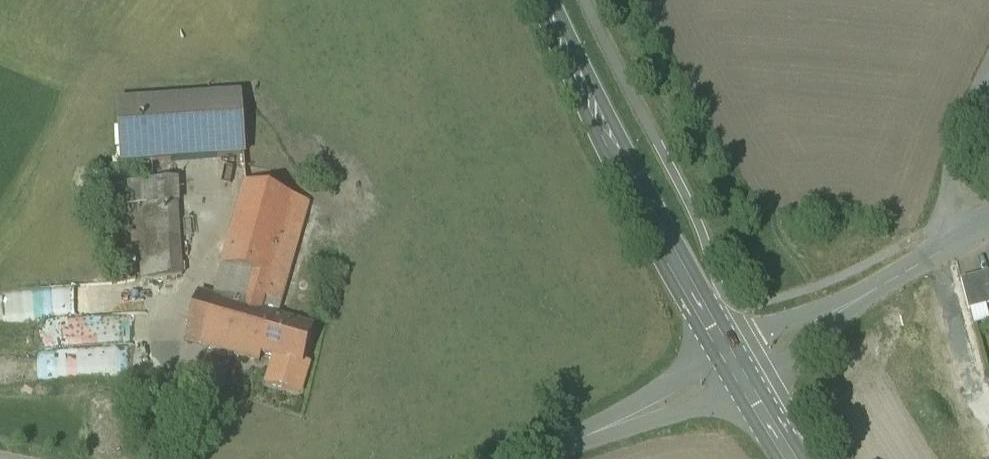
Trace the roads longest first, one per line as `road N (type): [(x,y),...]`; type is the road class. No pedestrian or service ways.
road 1 (residential): [(736,374),(937,251)]
road 2 (secondary): [(624,167),(736,374)]
road 3 (unclassified): [(519,458),(736,374)]
road 4 (secondary): [(624,167),(542,0)]
road 5 (residential): [(937,251),(974,392),(988,416)]
road 6 (residential): [(955,240),(953,160),(988,74)]

